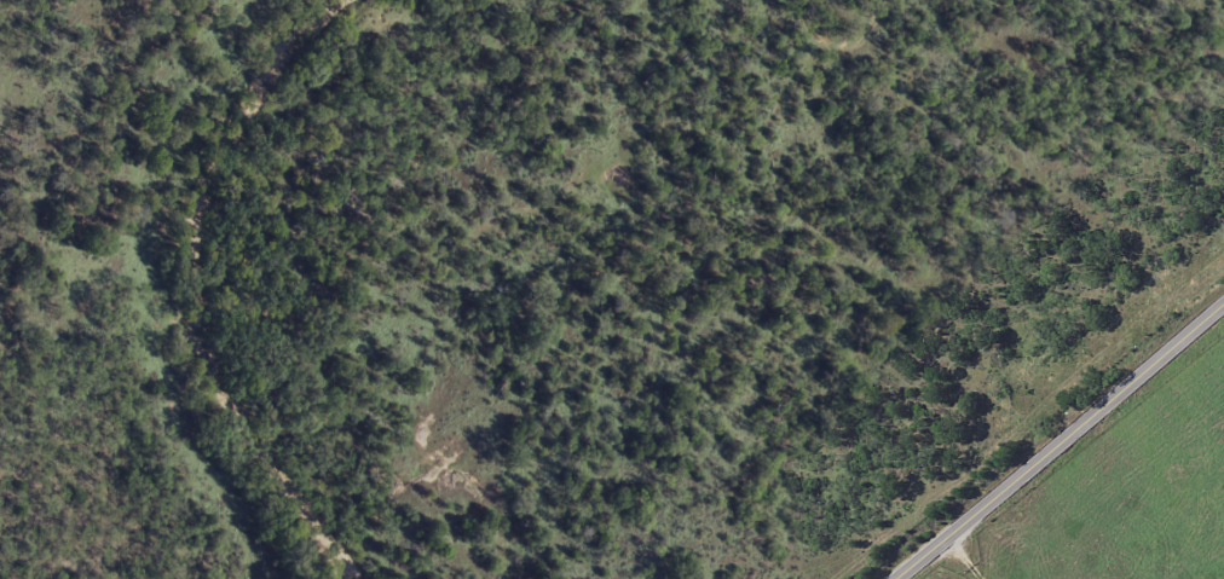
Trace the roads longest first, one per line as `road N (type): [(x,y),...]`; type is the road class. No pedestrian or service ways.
road 1 (residential): [(891,578),(1223,302)]

